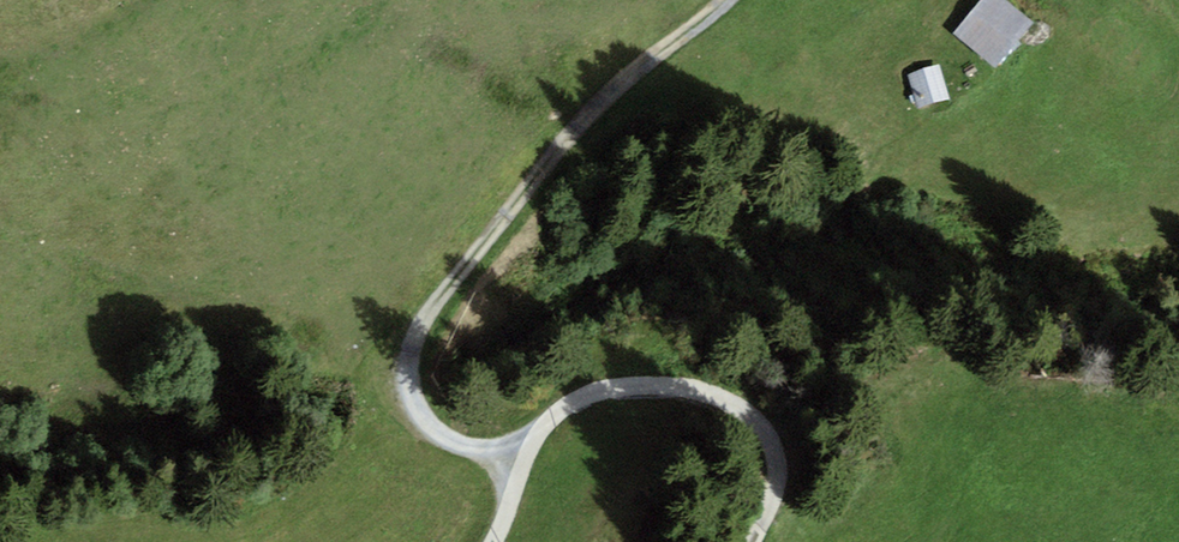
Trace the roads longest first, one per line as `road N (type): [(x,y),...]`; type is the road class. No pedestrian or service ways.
road 1 (track): [(521,465),(434,428),(412,408),(404,358),(465,264),(608,94),(729,0)]
road 2 (track): [(521,465),(540,426),(569,400),(620,385),(701,386),(756,415),(778,459),(773,503),(752,541)]

